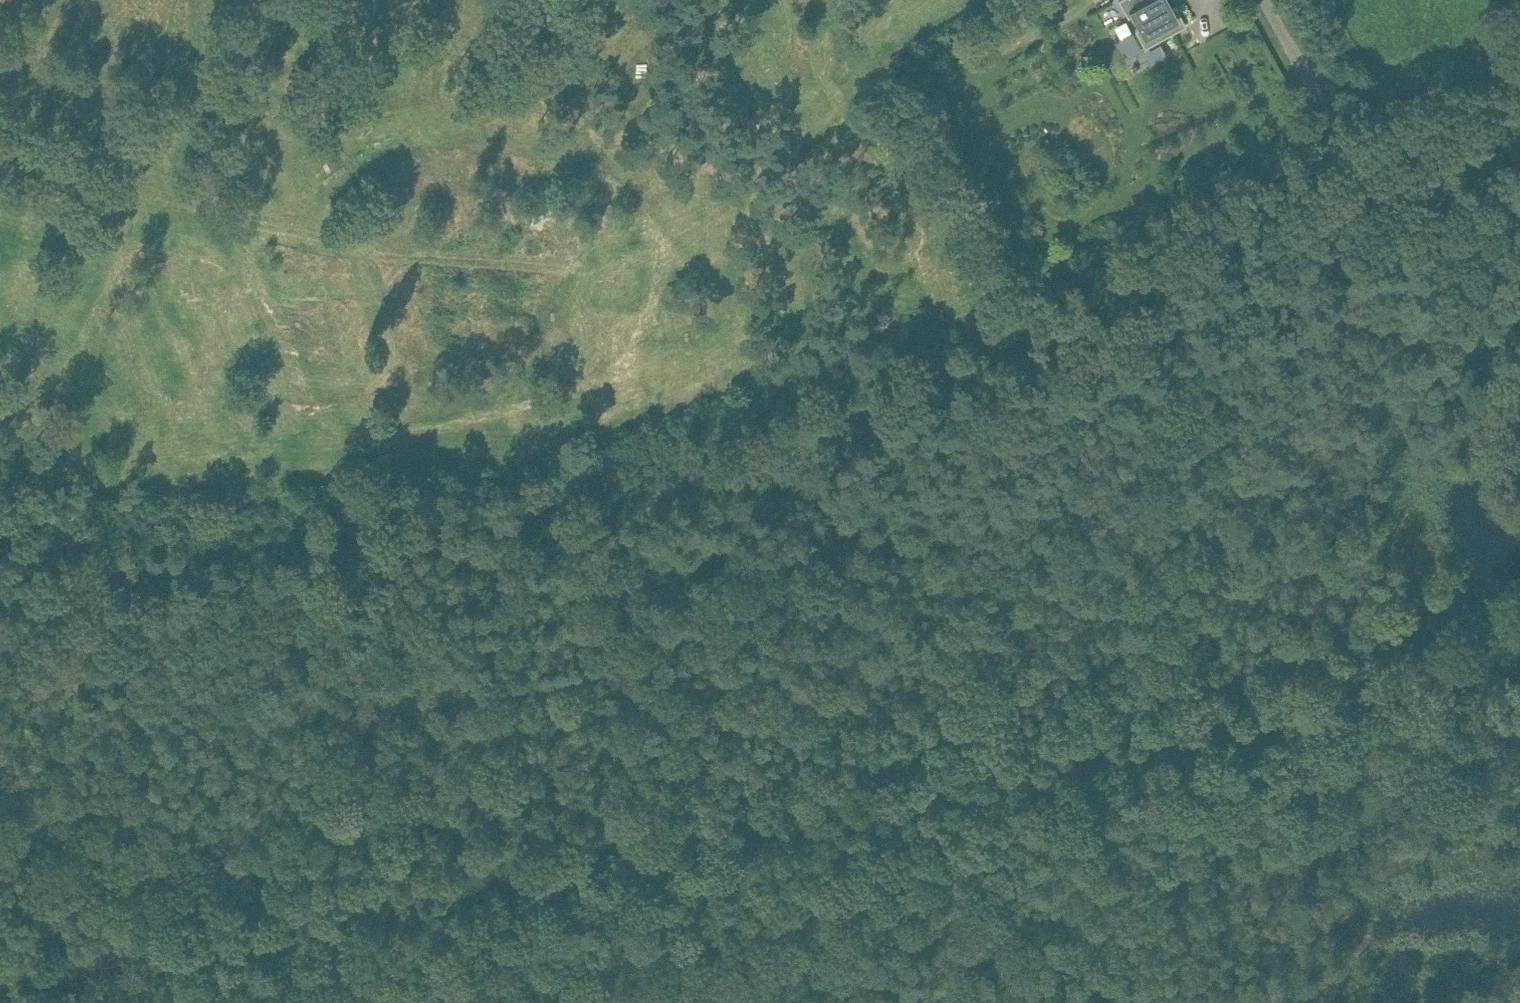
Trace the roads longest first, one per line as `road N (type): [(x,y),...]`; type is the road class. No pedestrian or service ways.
road 1 (unclassified): [(1349,151),(1263,0)]

